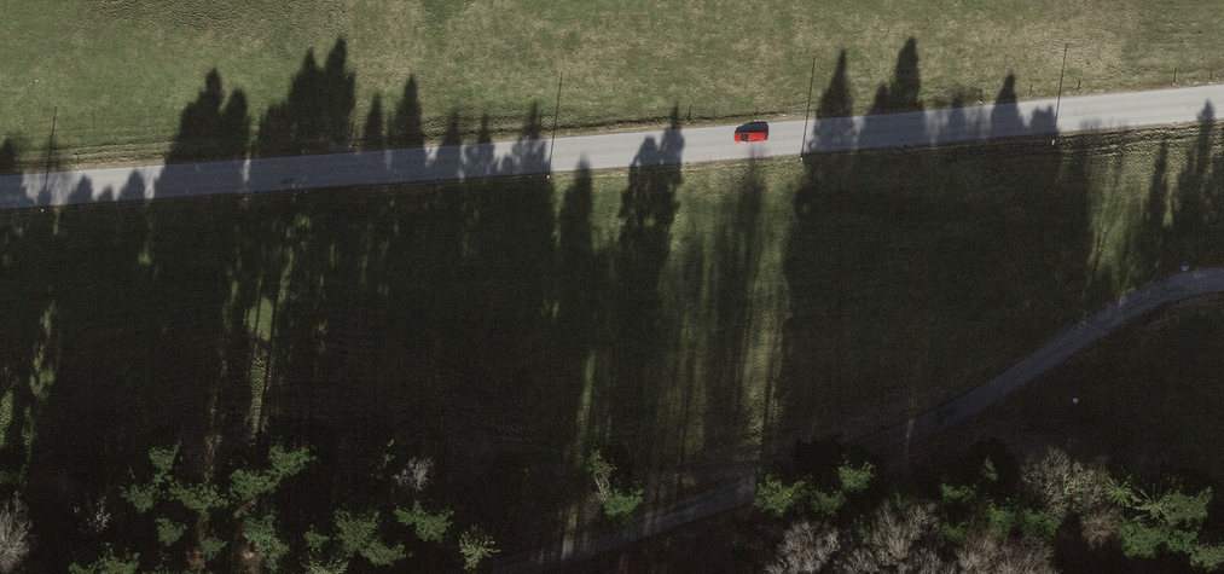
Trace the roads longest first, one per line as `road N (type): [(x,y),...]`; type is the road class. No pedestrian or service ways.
road 1 (tertiary): [(1223,104),(0,201)]
road 2 (unclassified): [(481,573),(617,539),(875,454),(1146,303),(1223,281)]

